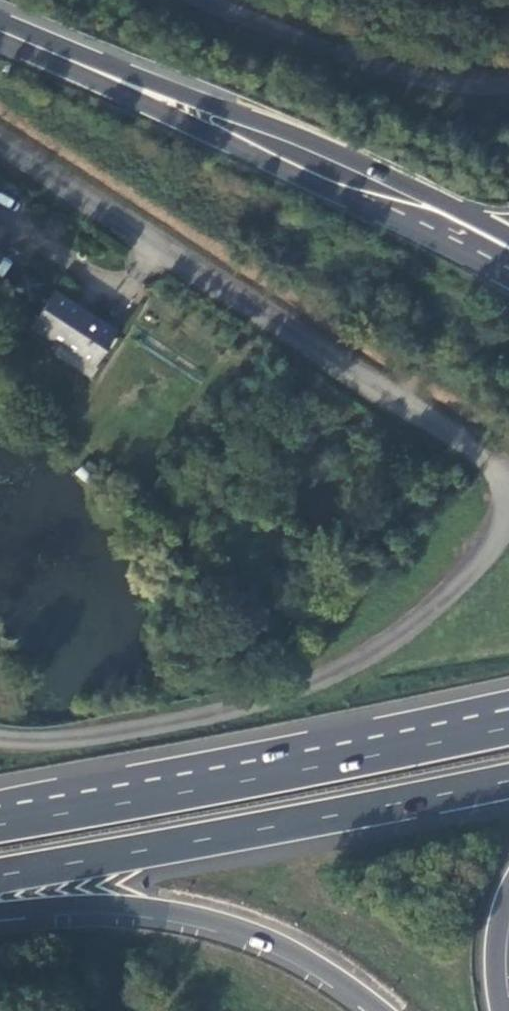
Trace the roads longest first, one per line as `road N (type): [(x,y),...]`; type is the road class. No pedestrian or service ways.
road 1 (residential): [(0,144),(481,457)]
road 2 (secondary): [(473,242),(290,151),(0,31)]
road 3 (trunk): [(508,727),(0,826)]
road 4 (trunk): [(0,877),(508,779)]
road 5 (trunk): [(0,912),(108,906),(234,928),(322,969),(377,1010)]
road 6 (unclassified): [(202,0),(421,80),(508,85)]

